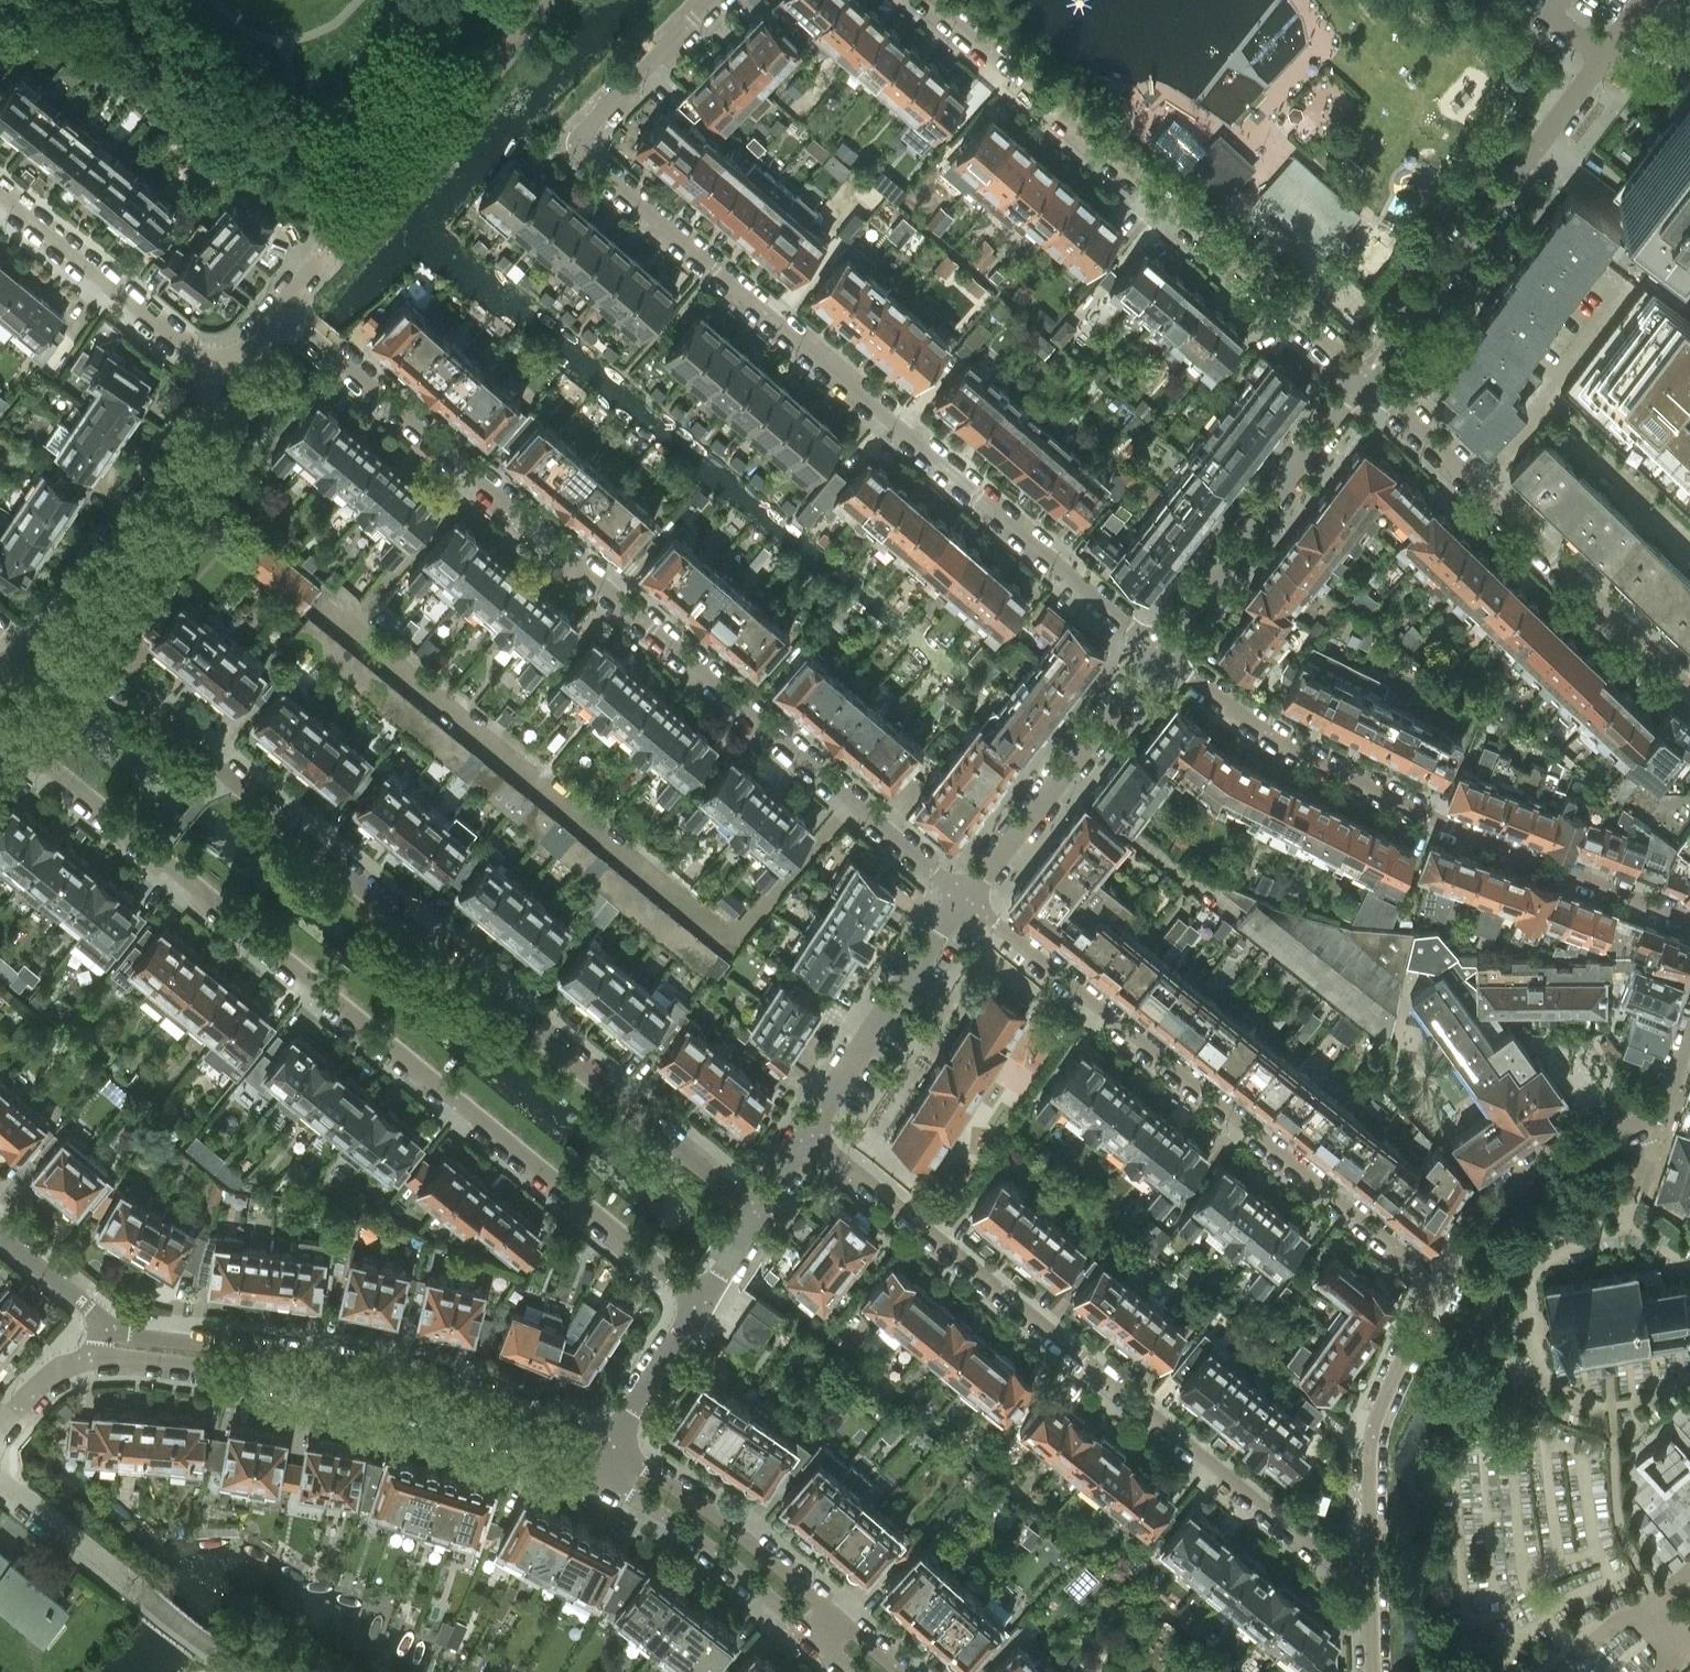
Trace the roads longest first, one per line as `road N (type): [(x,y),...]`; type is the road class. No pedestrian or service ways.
road 1 (residential): [(1159,652),(589,163),(585,137),(713,0)]
road 2 (residential): [(964,896),(282,305)]
road 3 (residential): [(701,1302),(22,743)]
road 4 (residential): [(759,1208),(125,689)]
road 5 (residential): [(1370,1571),(1333,1563),(808,1130)]
road 6 (residential): [(1438,1282),(964,896)]
road 7 (residential): [(1689,919),(1455,829),(1334,768),(1254,723),(1159,652)]
road 8 (residential): [(1364,377),(930,0)]
road 9 (residential): [(610,1445),(488,1395),(400,1370),(106,1327)]
road 10 (residential): [(98,1353),(347,1392),(477,1425),(594,1474)]
road 11 (residential): [(1689,686),(1364,377)]
road 12 (residential): [(1422,303),(1652,0)]
road 13 (residential): [(1159,652),(1364,377)]
road 14 (residential): [(32,658),(228,377)]
road 15 (residential): [(251,1671),(143,1596),(0,1476)]
road 16 (residential): [(964,896),(1159,652)]
road 17 (residential): [(1370,1571),(1375,1429),(1438,1282)]
road 18 (residential): [(0,189),(228,377)]
road 19 (residential): [(808,1130),(964,896)]
road 20 (residential): [(834,1614),(724,1521),(610,1445)]
road 21 (residential): [(1438,1282),(1493,1194),(1545,1161),(1650,1127)]
road 22 (residential): [(594,1474),(814,1633)]
road 23 (residential): [(610,1445),(701,1302)]
road 24 (residential): [(106,1327),(0,1232)]
road 25 (residential): [(0,1426),(54,1368),(98,1353)]

